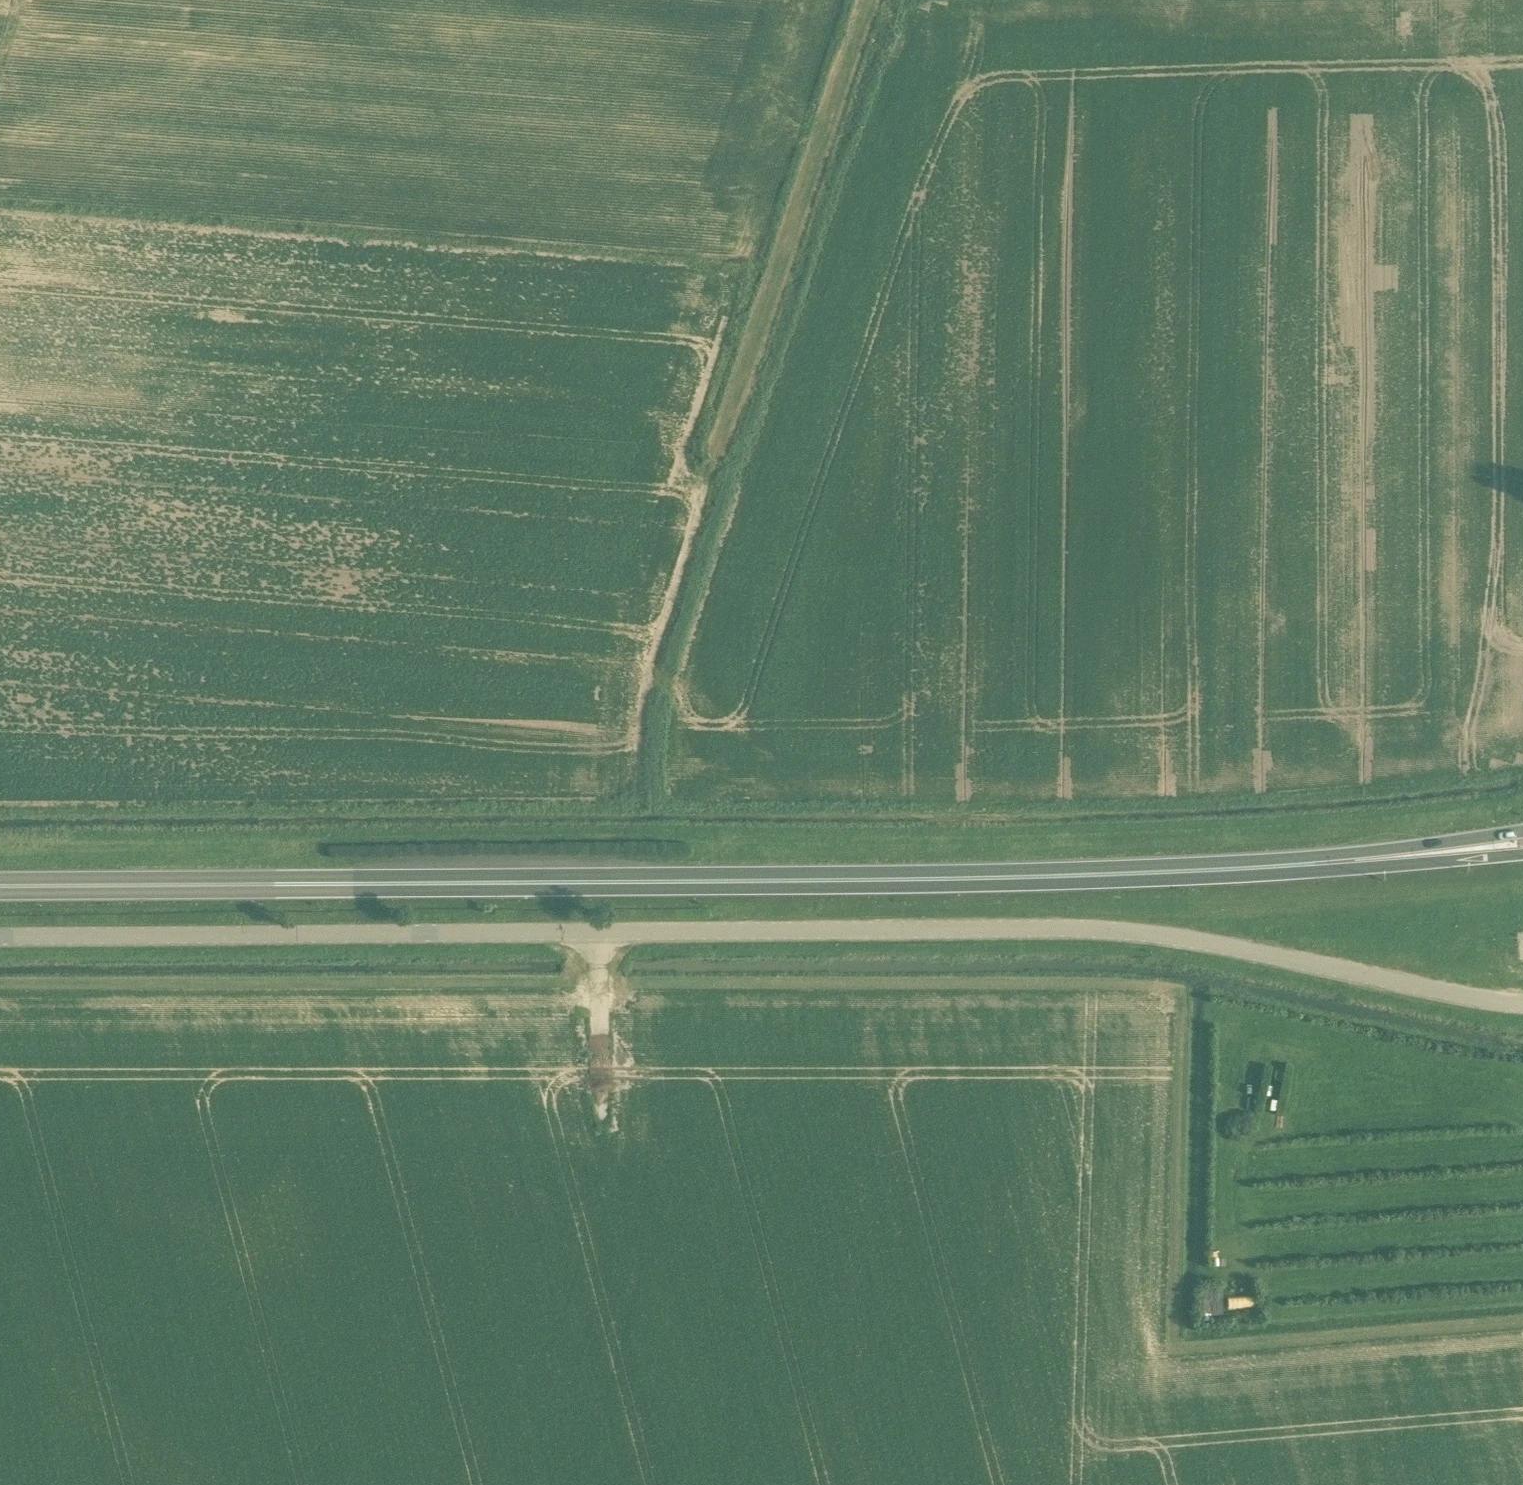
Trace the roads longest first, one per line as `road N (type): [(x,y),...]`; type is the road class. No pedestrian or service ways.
road 1 (unclassified): [(1522,999),(1099,928),(0,938)]
road 2 (trunk): [(1396,857),(1150,874),(0,890)]
road 3 (track): [(864,0),(714,452)]
road 4 (trunk): [(1522,829),(1396,857)]
road 5 (trunk): [(1396,857),(1522,854)]

